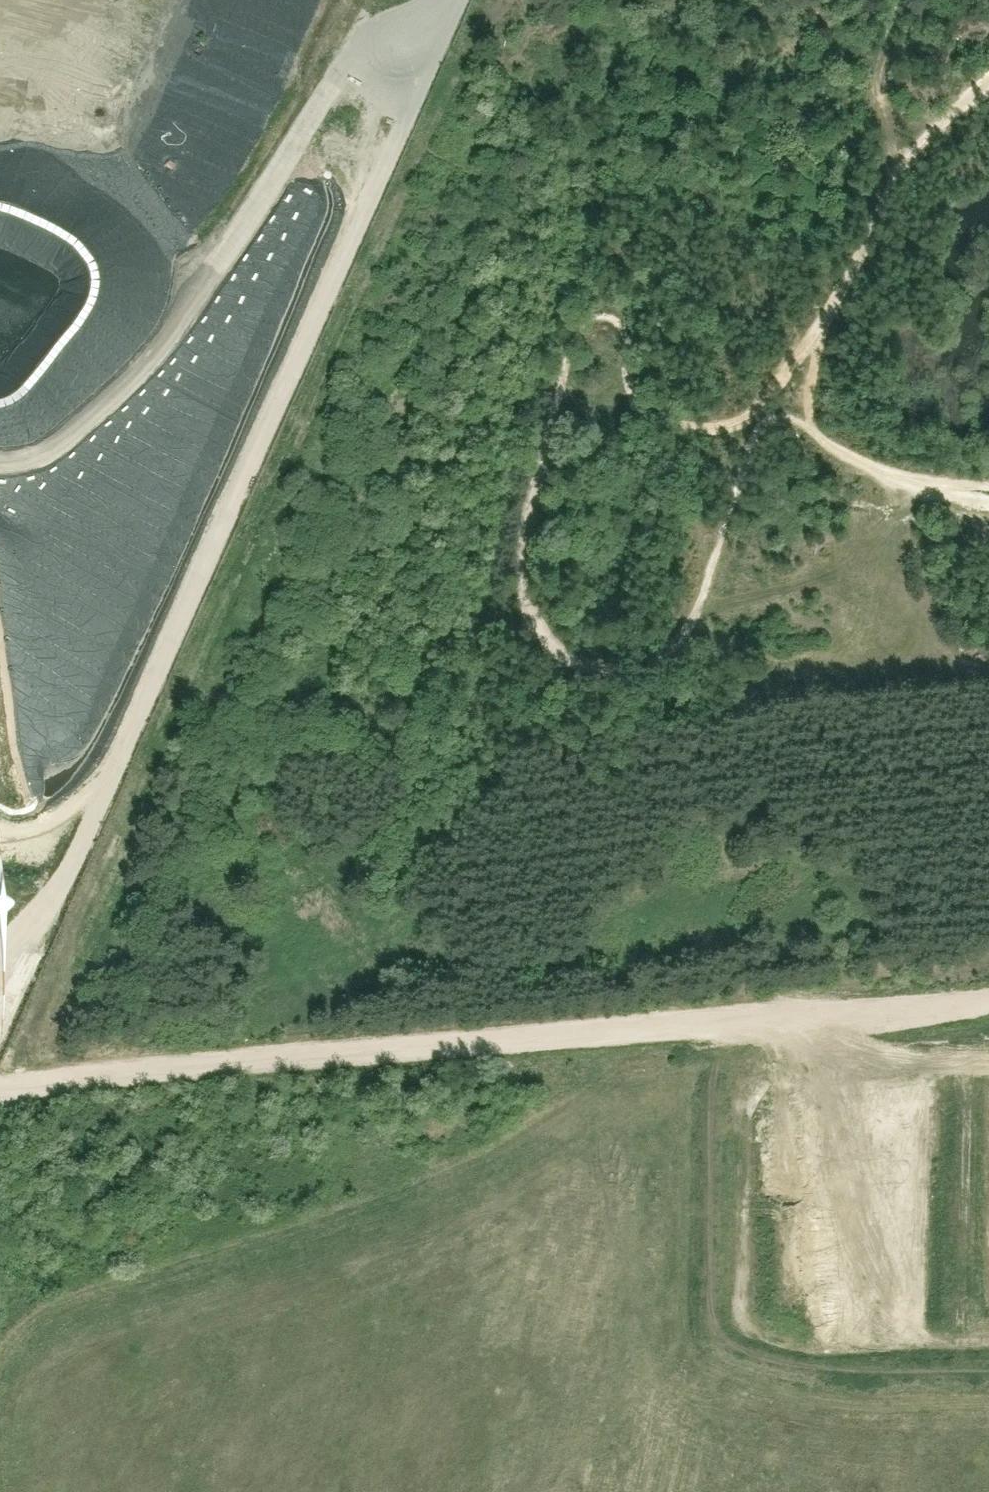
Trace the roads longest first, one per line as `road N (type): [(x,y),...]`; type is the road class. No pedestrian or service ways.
road 1 (track): [(0,967),(61,898),(96,830),(448,17)]
road 2 (track): [(0,1091),(988,991)]

